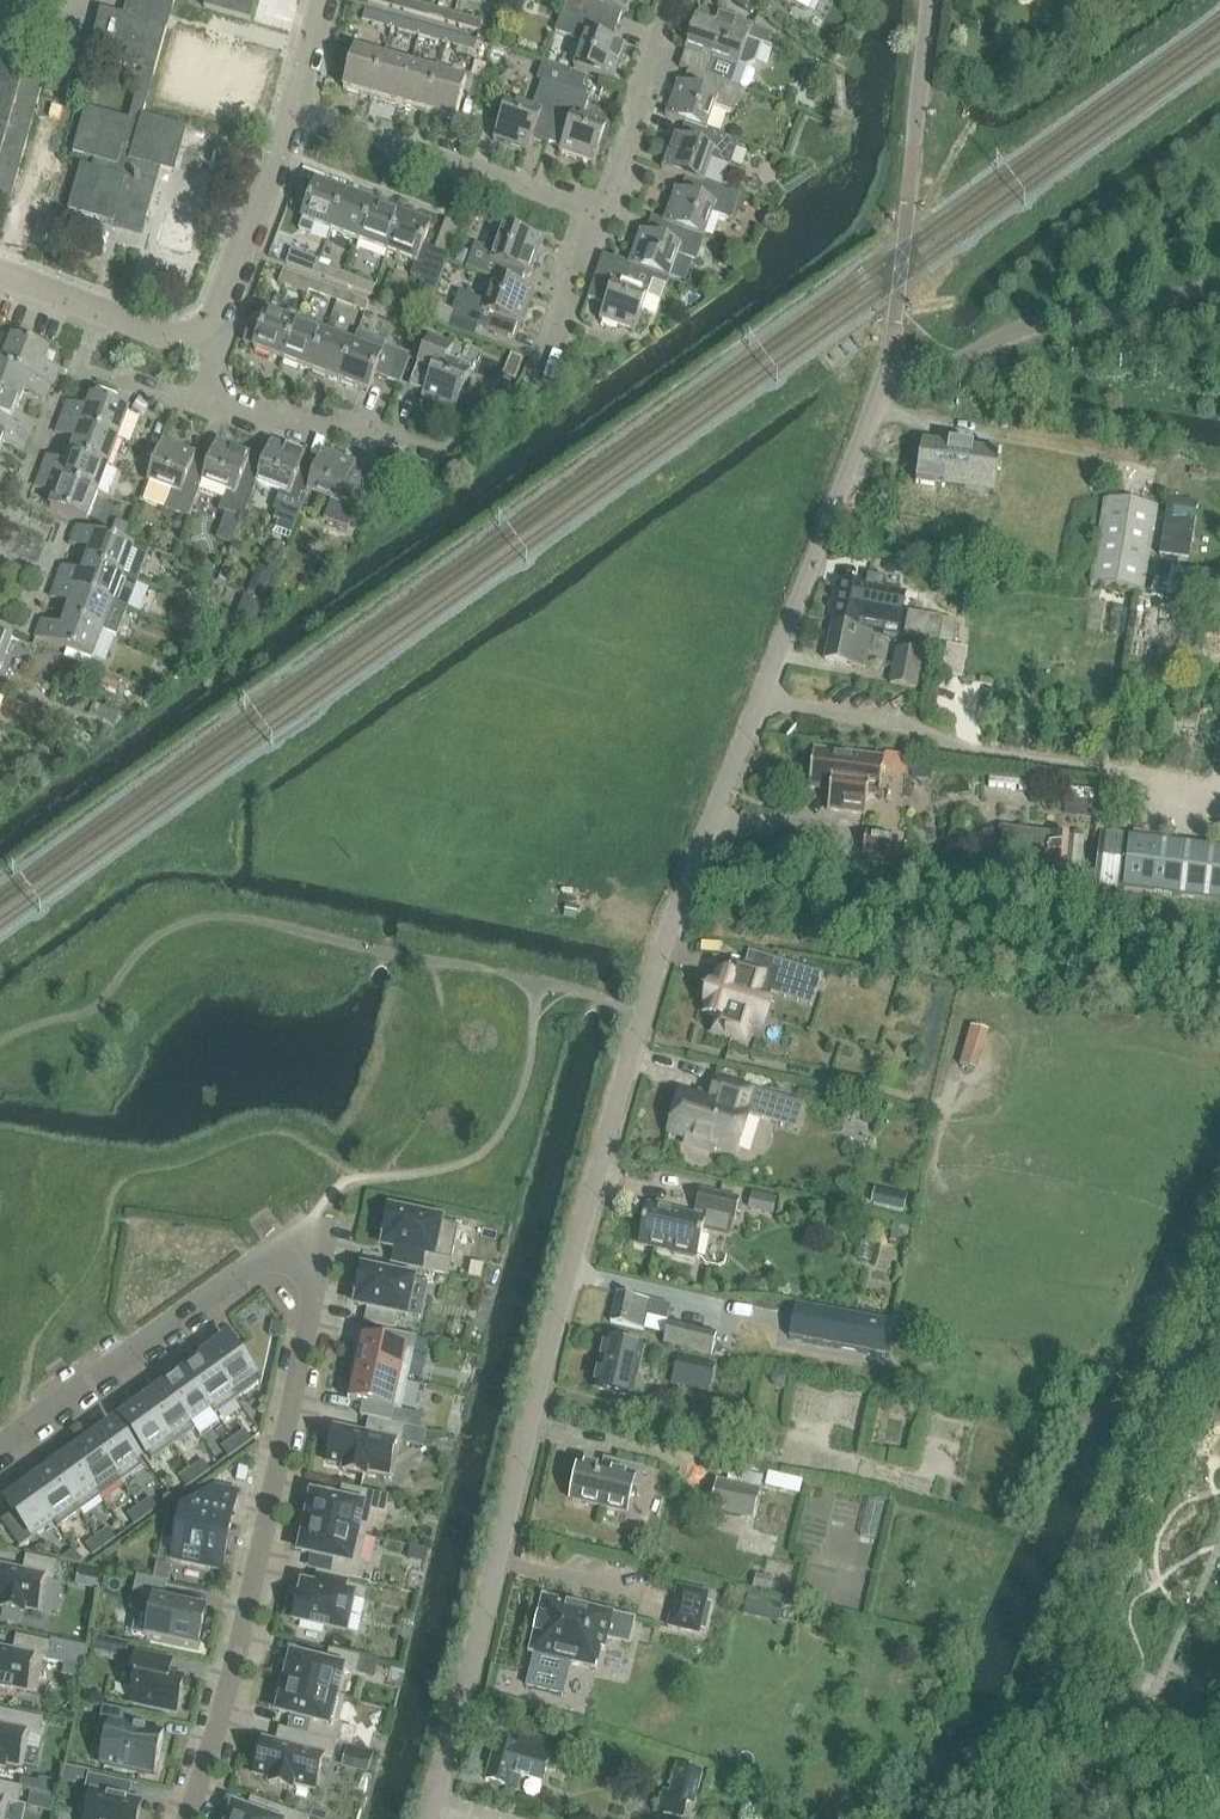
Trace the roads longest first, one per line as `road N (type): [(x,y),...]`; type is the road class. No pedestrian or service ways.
road 1 (residential): [(428,1818),(644,1019),(885,377),(942,368),(1047,324),(1219,285)]
road 2 (residential): [(186,1818),(235,1660),(315,1292),(314,1259),(296,1246),(273,1250),(0,1445)]
road 3 (residential): [(598,214),(287,105)]
road 4 (residential): [(198,341),(211,407),(316,416),(421,449)]
road 5 (residential): [(198,341),(287,105)]
road 6 (residential): [(598,214),(684,0)]
road 7 (residential): [(0,271),(198,341)]
road 8 (residential): [(913,145),(932,0)]
road 9 (residential): [(550,350),(598,214)]
road 10 (track): [(656,980),(619,918),(570,893)]

